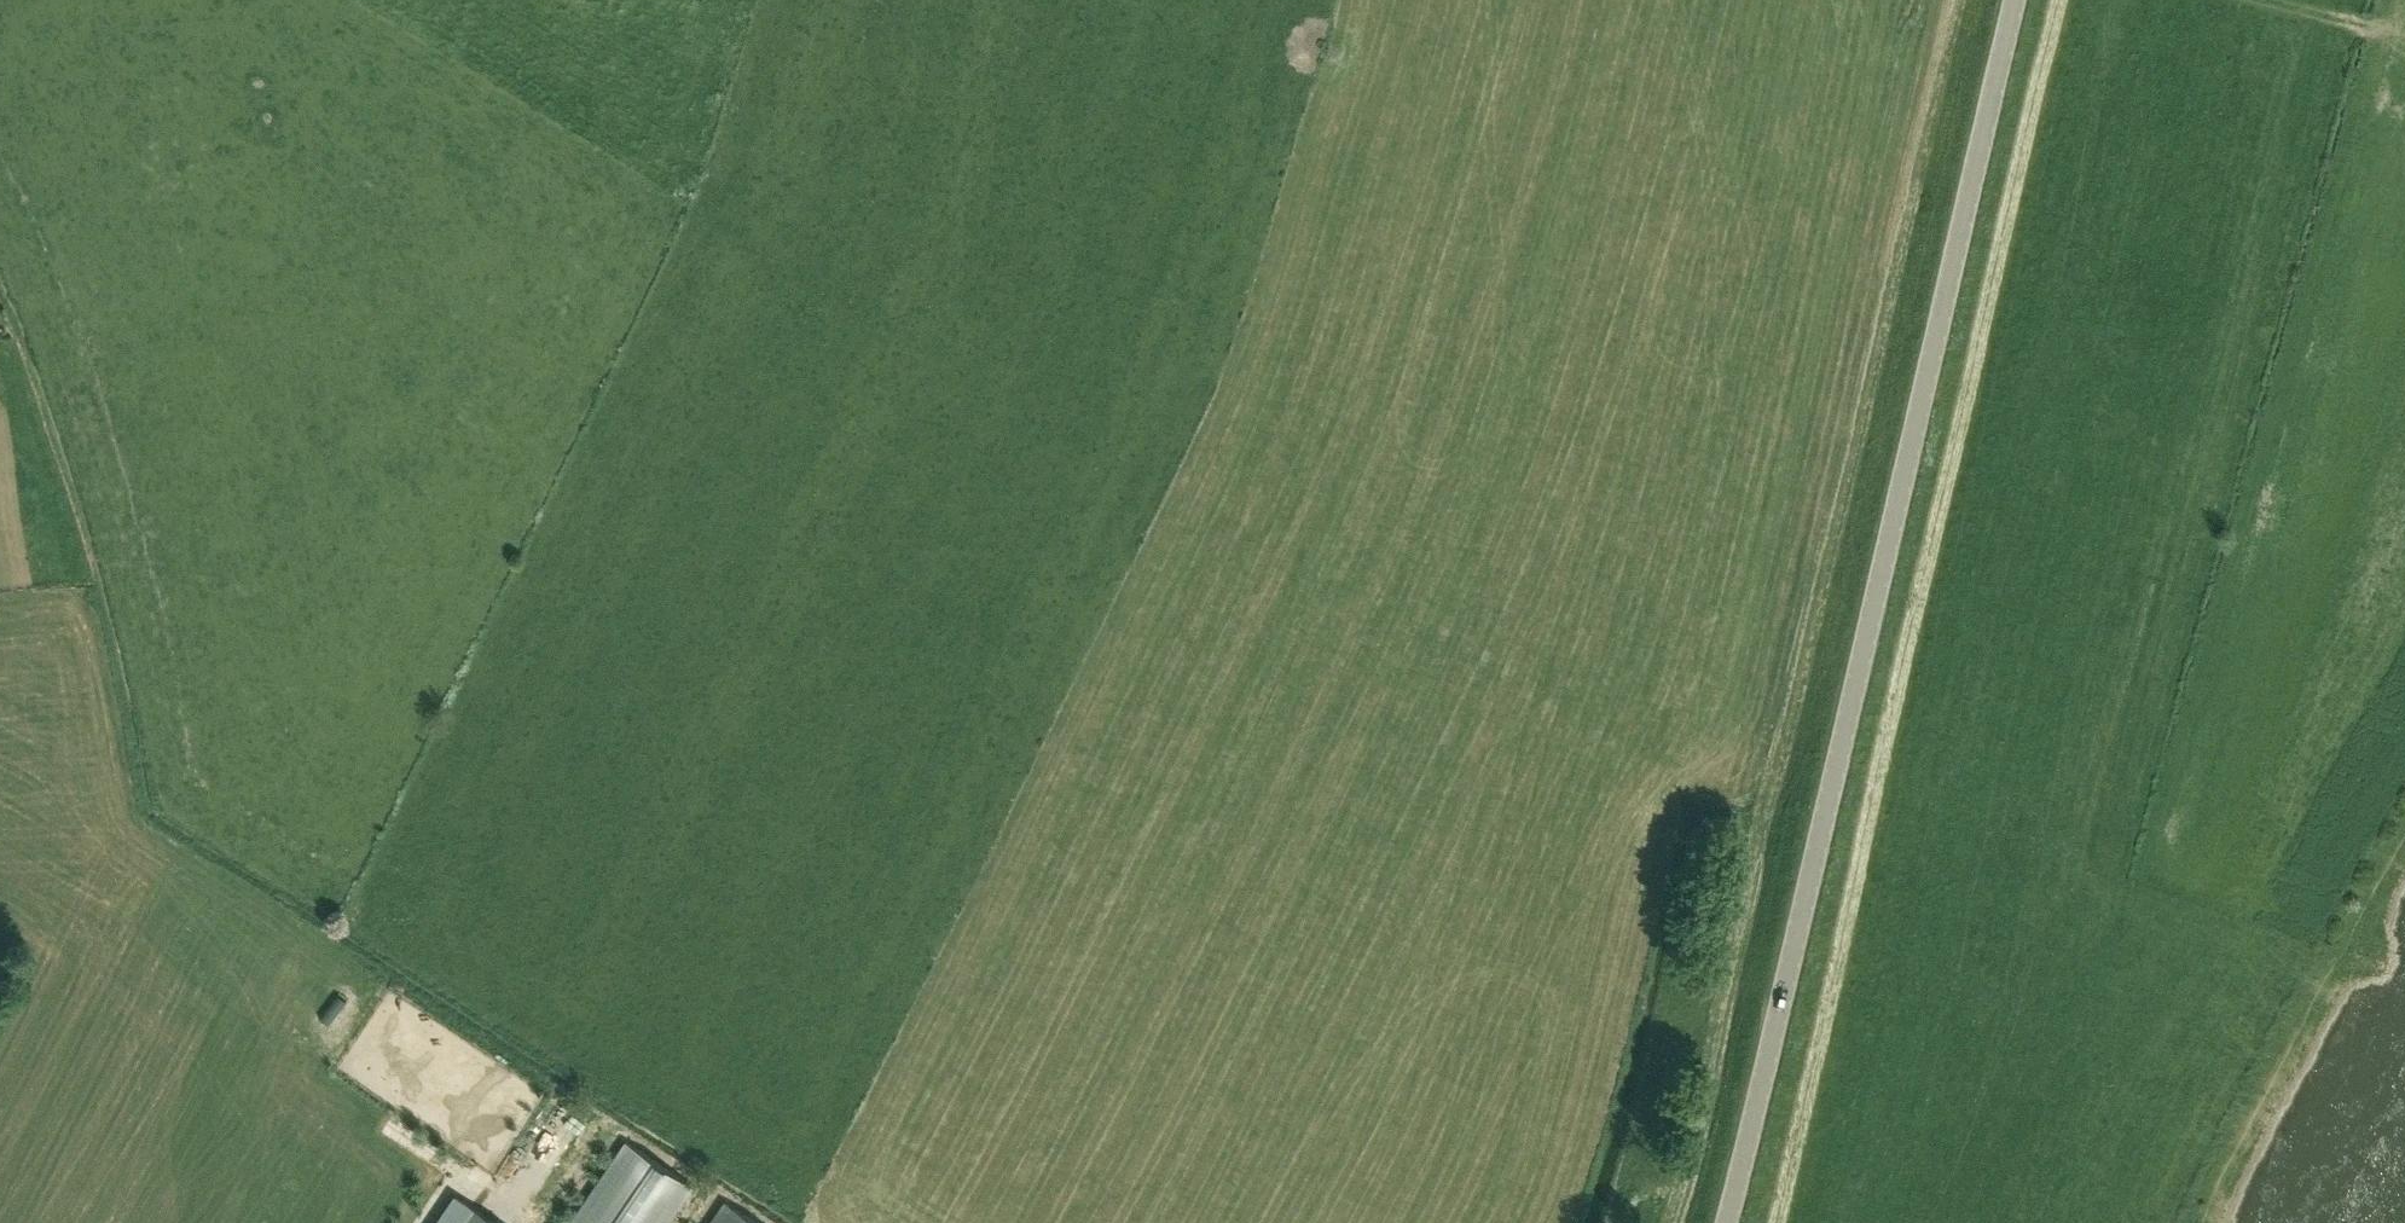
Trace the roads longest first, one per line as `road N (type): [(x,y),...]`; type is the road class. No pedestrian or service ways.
road 1 (tertiary): [(1725,1222),(2017,0)]

